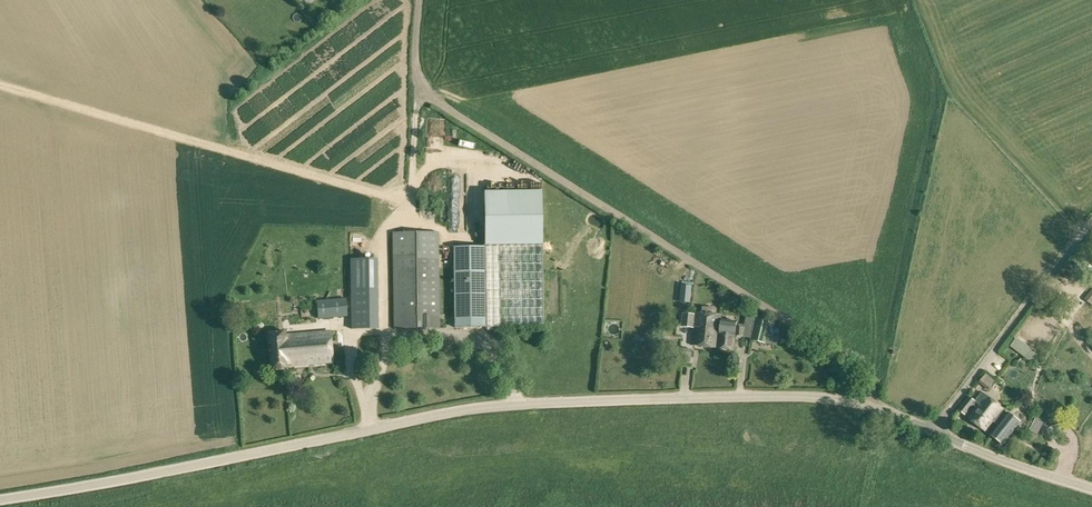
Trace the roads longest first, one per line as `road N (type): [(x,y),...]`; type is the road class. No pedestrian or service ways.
road 1 (unclassified): [(0,500),(517,405),(811,397),(869,406),(933,430)]
road 2 (track): [(869,406),(863,368),(431,98),(415,71),(419,0)]
road 3 (unclassified): [(933,430),(1091,220)]
road 4 (unclassified): [(933,430),(1091,489)]

